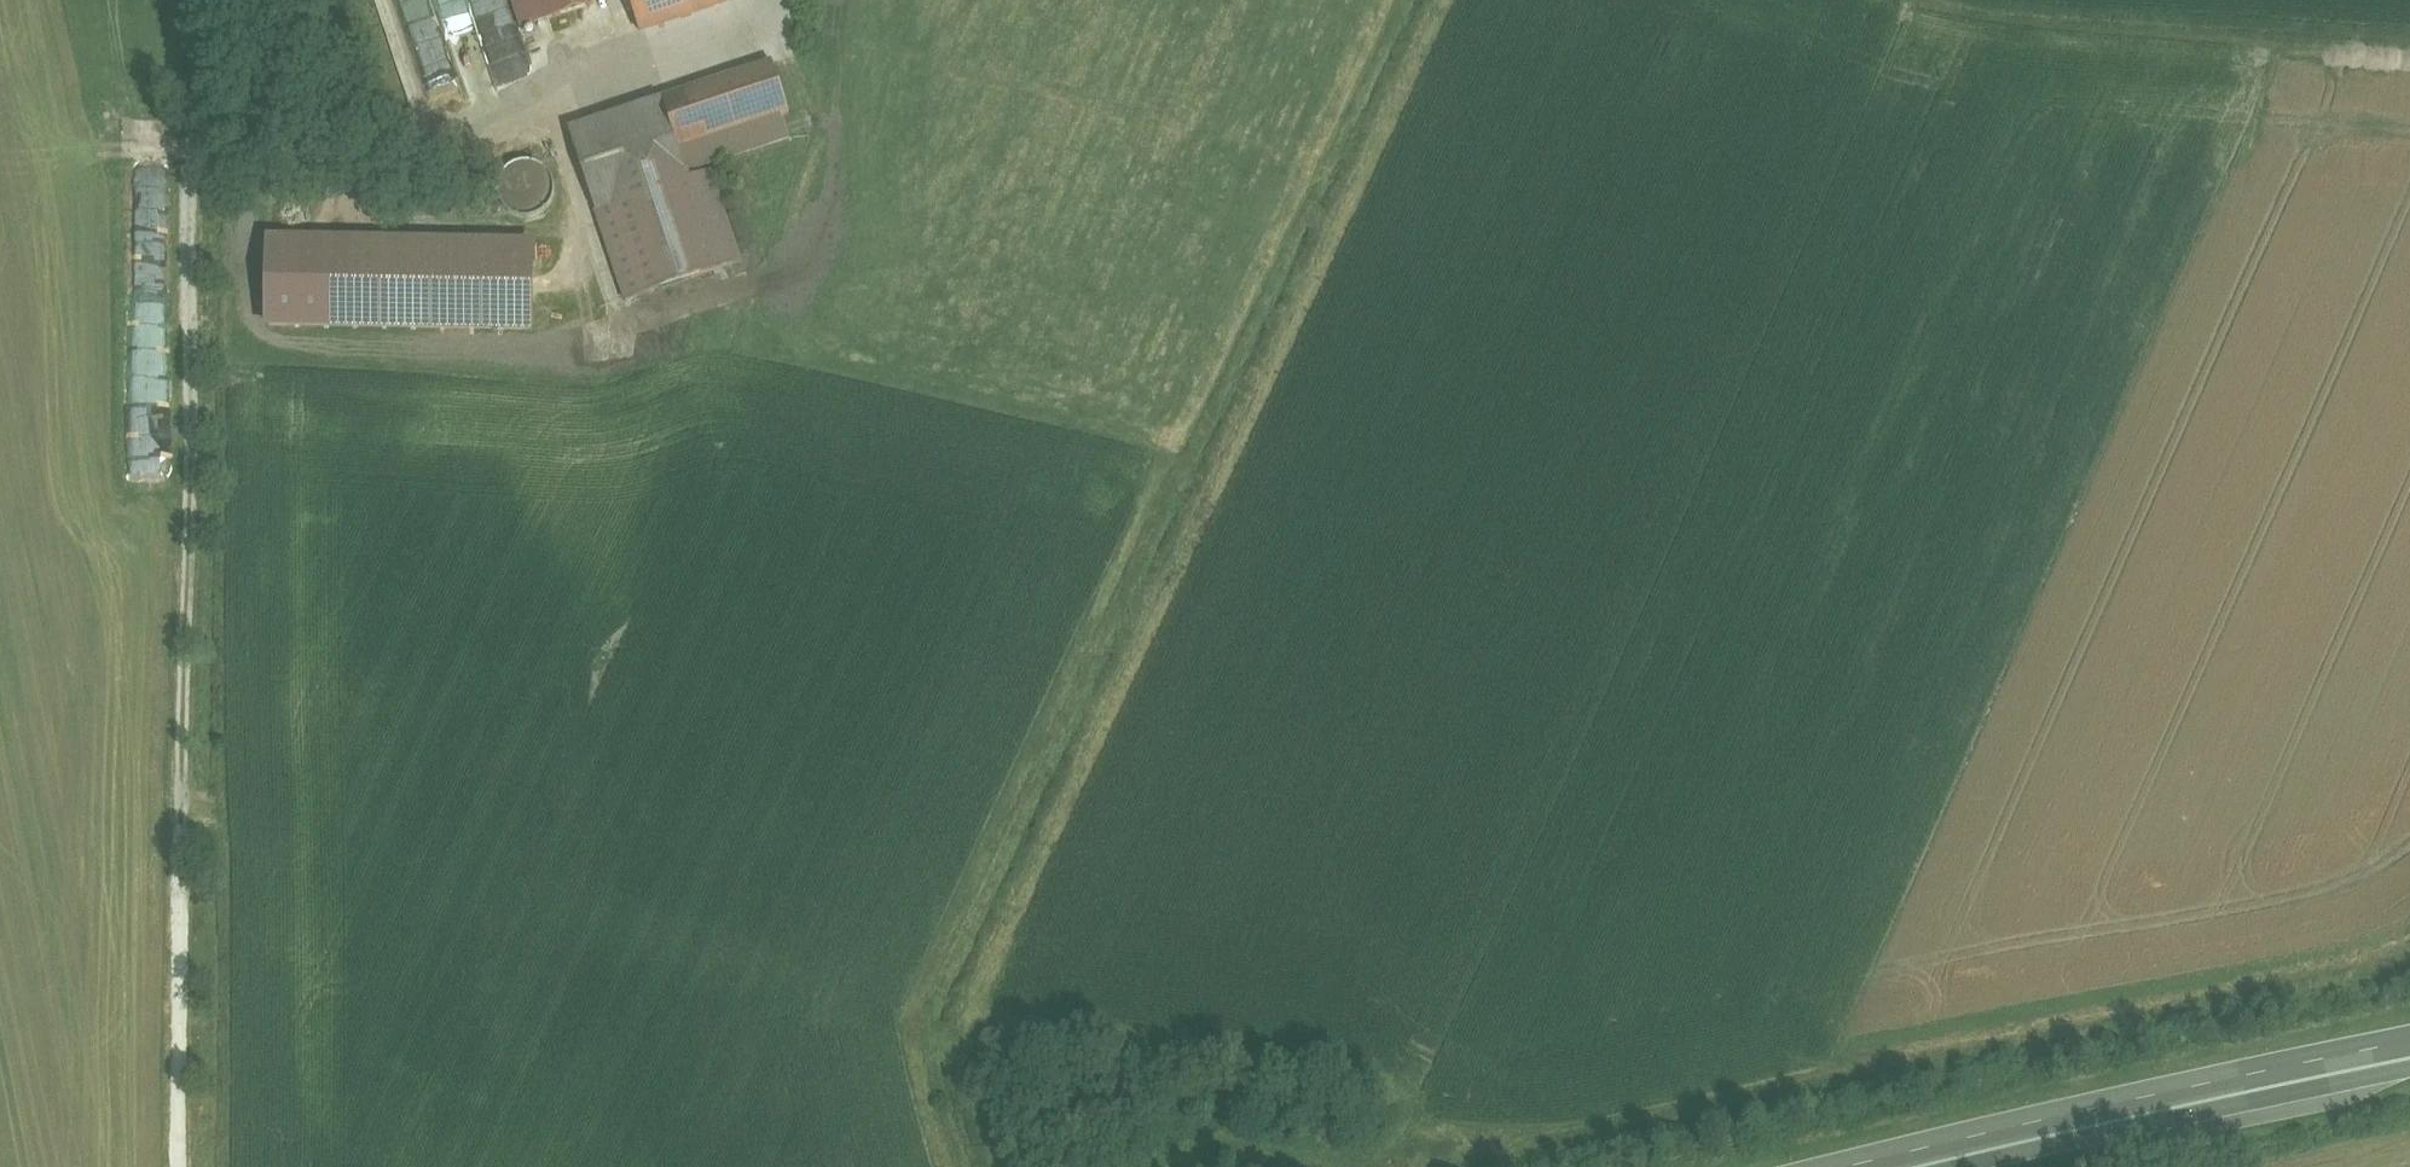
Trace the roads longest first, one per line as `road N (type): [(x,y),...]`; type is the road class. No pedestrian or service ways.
road 1 (trunk): [(2409,1056),(1906,1166)]
road 2 (track): [(144,0),(141,306)]

